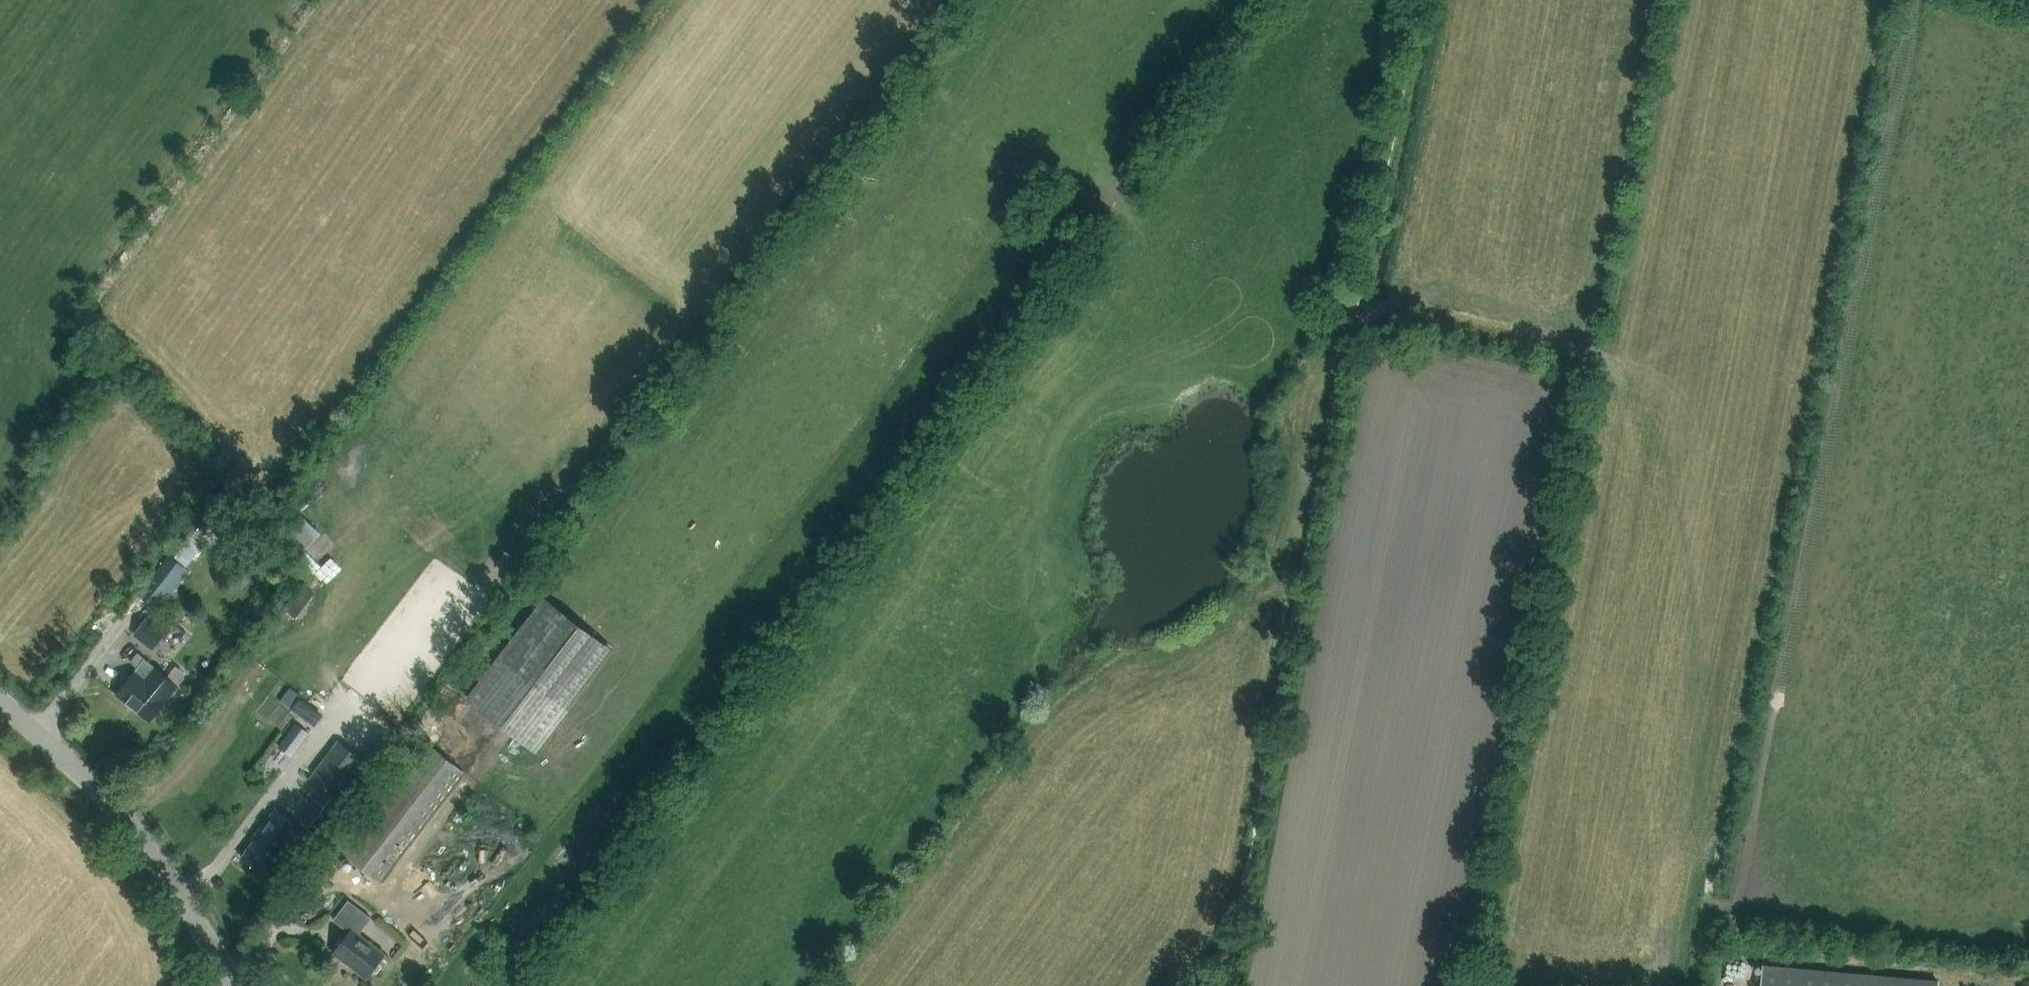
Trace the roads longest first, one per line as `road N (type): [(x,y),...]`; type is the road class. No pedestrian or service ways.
road 1 (unclassified): [(237,985),(113,803),(0,698)]

